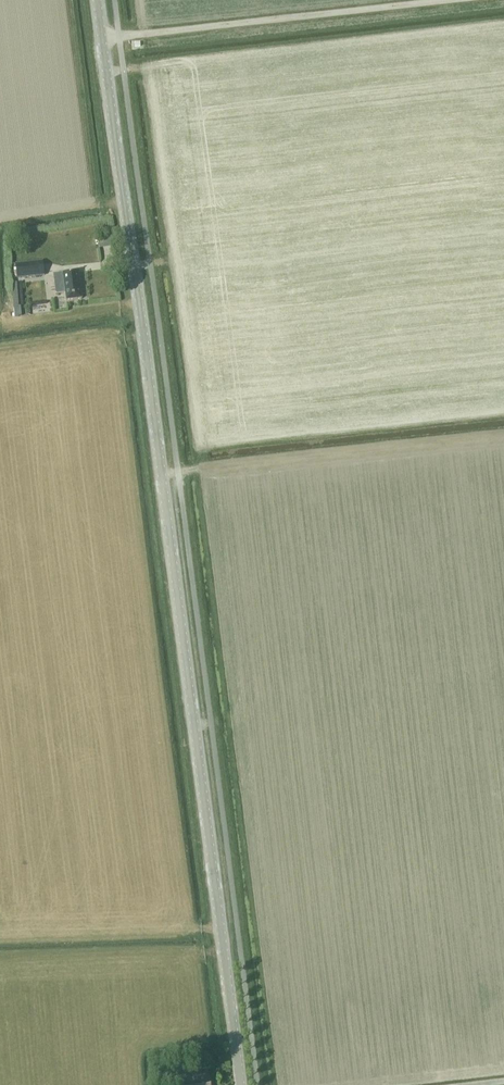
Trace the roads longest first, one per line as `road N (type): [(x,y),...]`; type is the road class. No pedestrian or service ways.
road 1 (unclassified): [(240,1084),(97,0)]

